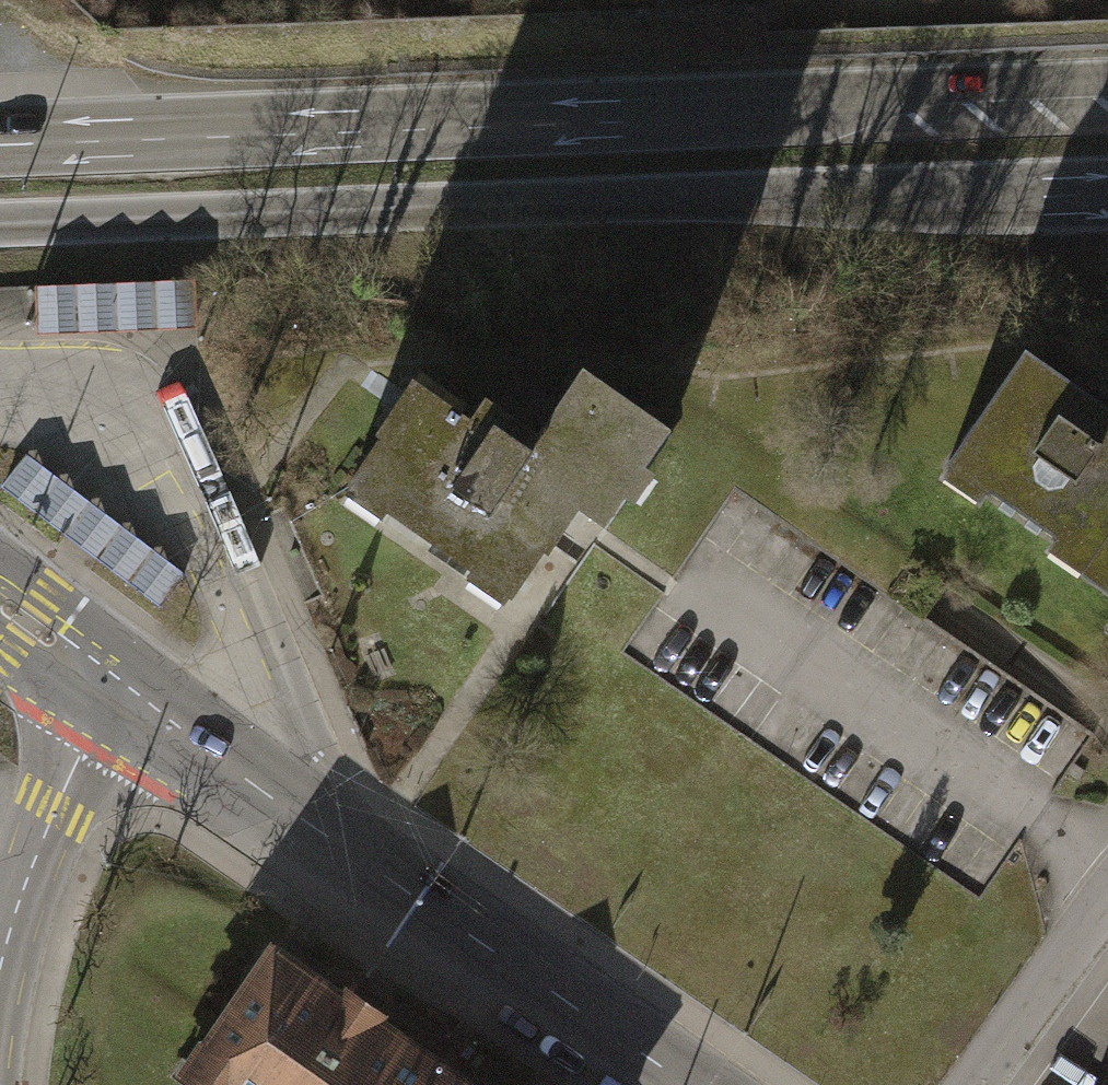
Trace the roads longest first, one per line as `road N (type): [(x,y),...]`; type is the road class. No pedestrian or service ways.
road 1 (primary): [(1107,96),(0,144)]
road 2 (primary): [(0,225),(1107,186)]
road 3 (tertiary): [(119,692),(681,1084)]
road 4 (secondary): [(119,692),(40,846),(0,976)]
road 5 (residential): [(977,1084),(1107,893)]
road 6 (secondary): [(0,605),(119,692)]

